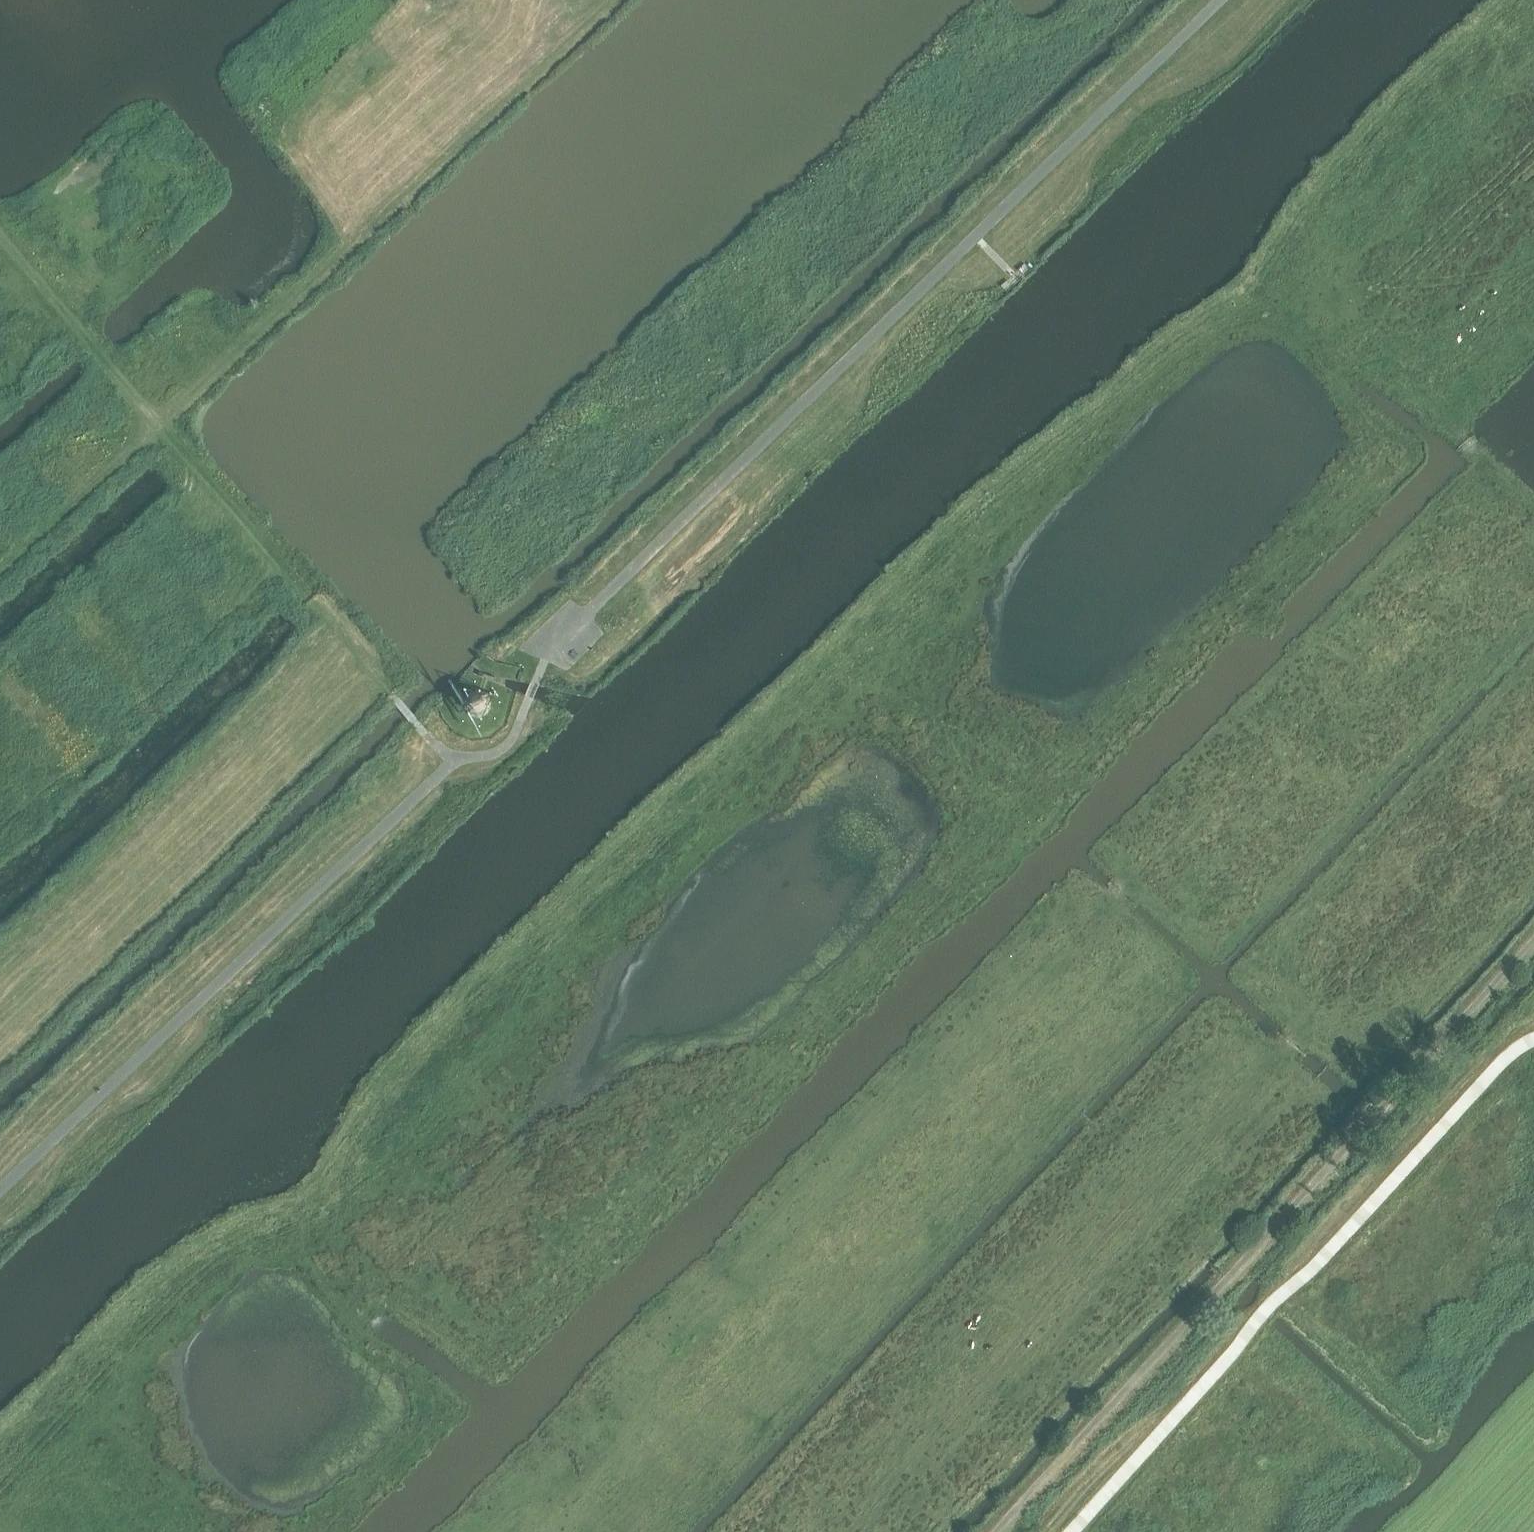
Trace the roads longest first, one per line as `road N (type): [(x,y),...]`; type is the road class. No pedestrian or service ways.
road 1 (track): [(460,759),(397,700),(0,234)]
road 2 (track): [(157,424),(613,0)]
road 3 (track): [(157,424),(0,569)]

